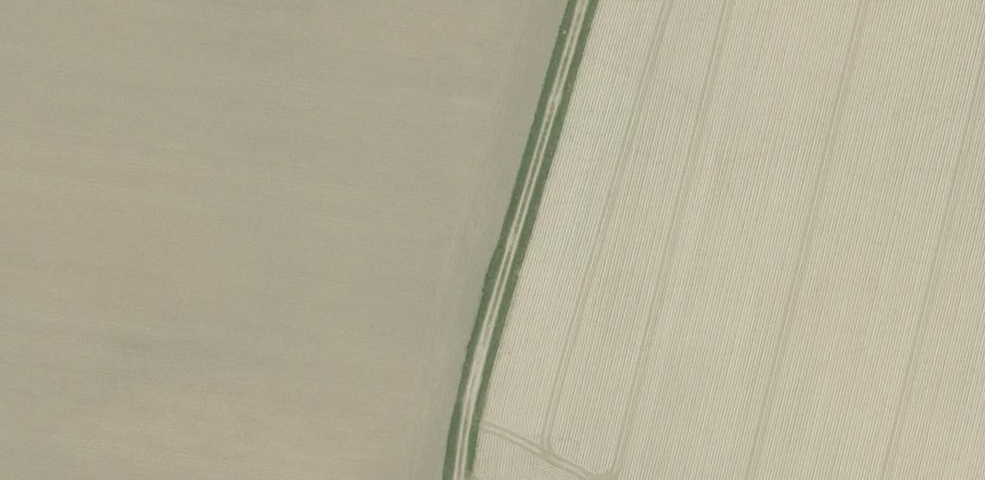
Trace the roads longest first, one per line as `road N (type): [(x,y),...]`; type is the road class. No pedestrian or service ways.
road 1 (track): [(461,479),(465,426),(593,0)]

